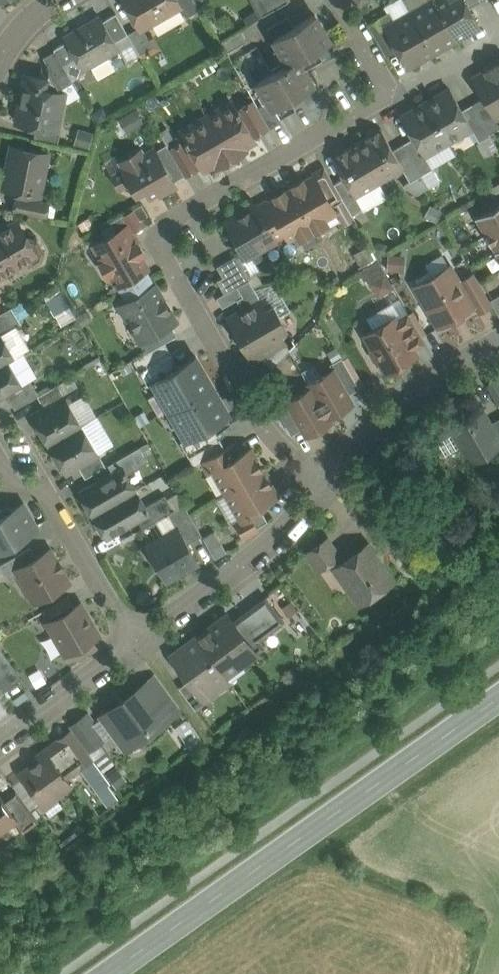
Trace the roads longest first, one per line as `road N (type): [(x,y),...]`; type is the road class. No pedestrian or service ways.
road 1 (residential): [(335,0),(389,99),(173,219),(161,234),(265,427),(330,481)]
road 2 (secondary): [(108,973),(498,698)]
road 3 (residential): [(138,645),(280,539),(330,481)]
road 4 (residential): [(0,462),(13,485),(47,492),(138,645)]
road 5 (residential): [(330,481),(413,391),(498,341)]
road 6 (residential): [(0,744),(138,645)]

